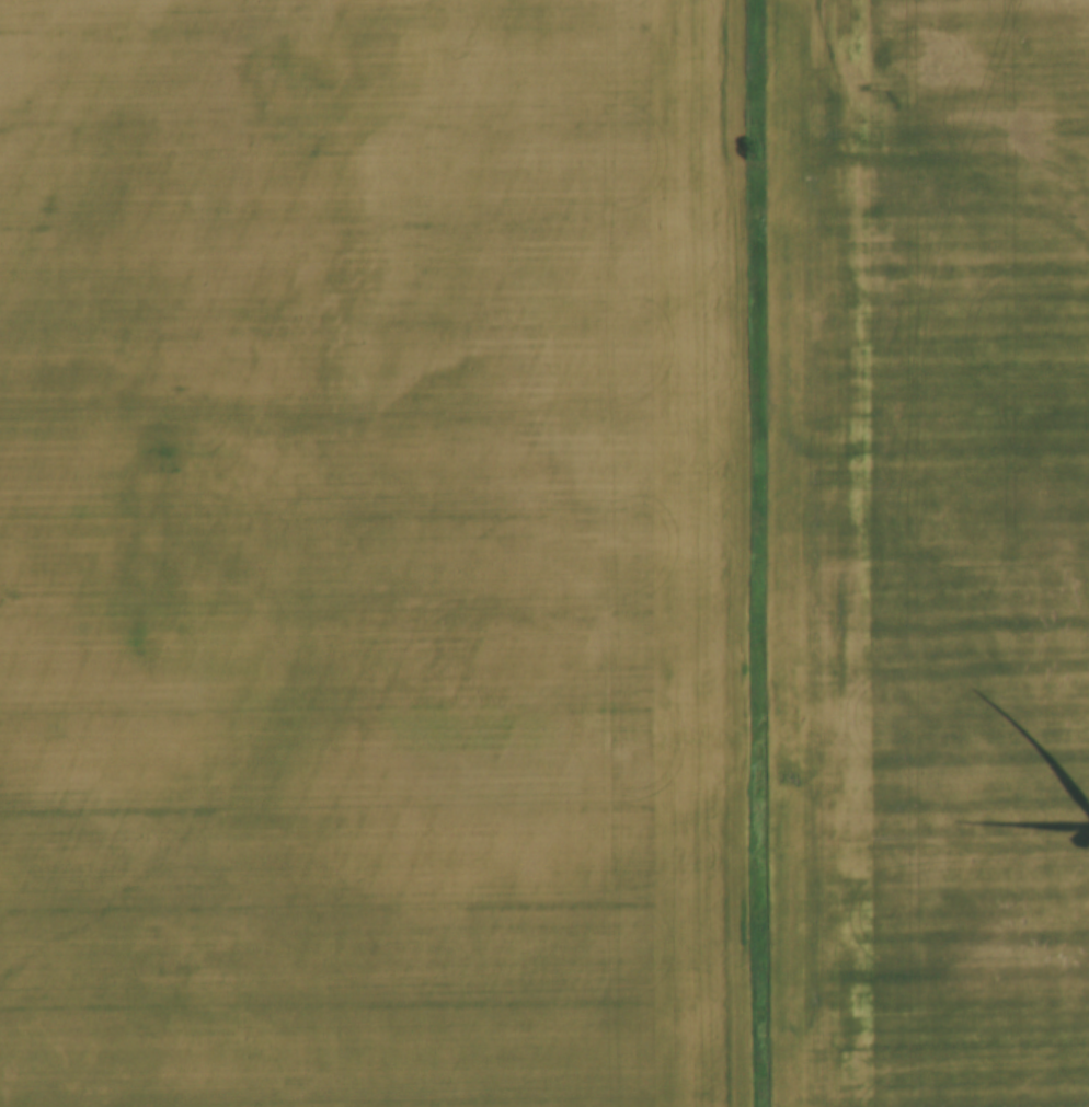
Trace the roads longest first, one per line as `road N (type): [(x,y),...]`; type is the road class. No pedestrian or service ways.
road 1 (track): [(768,1106),(767,867),(800,720),(860,619),(883,0)]

